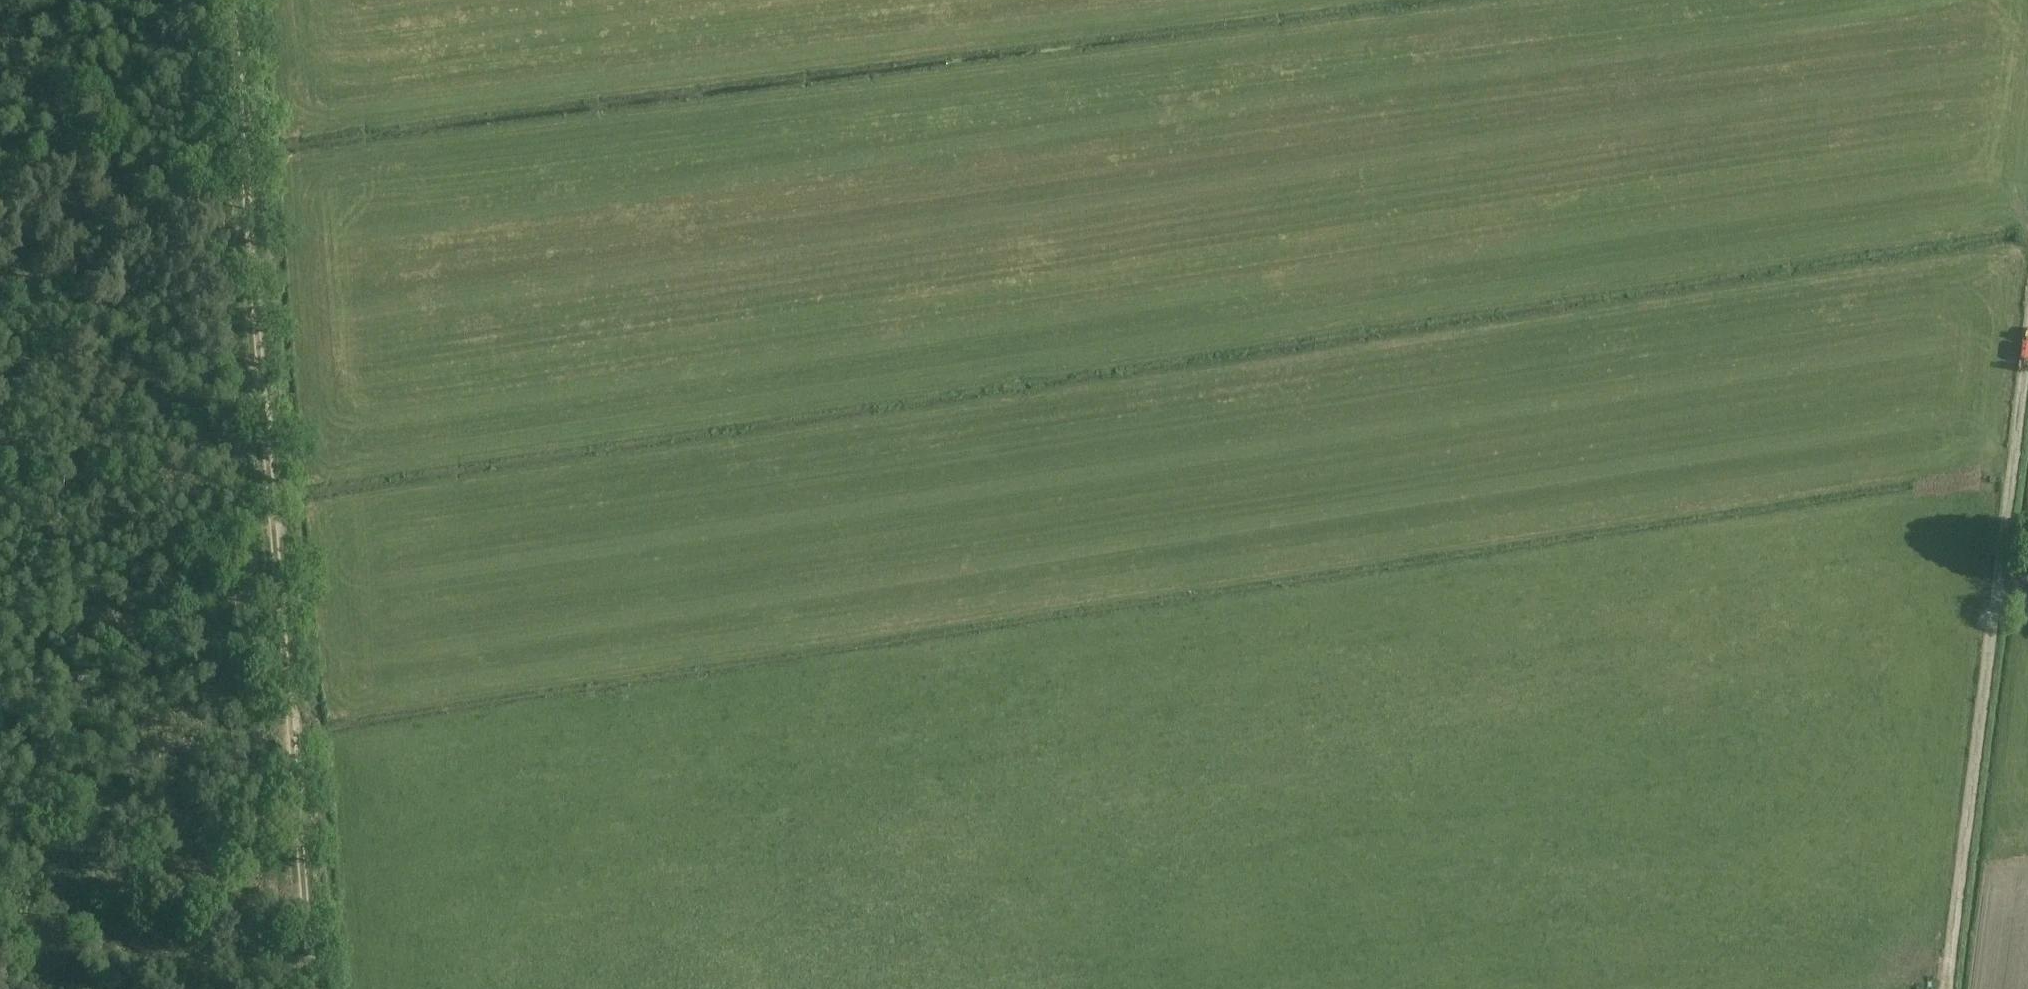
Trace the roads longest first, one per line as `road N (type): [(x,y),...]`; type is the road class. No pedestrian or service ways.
road 1 (track): [(311,988),(231,0)]
road 2 (track): [(2027,368),(1949,988)]

